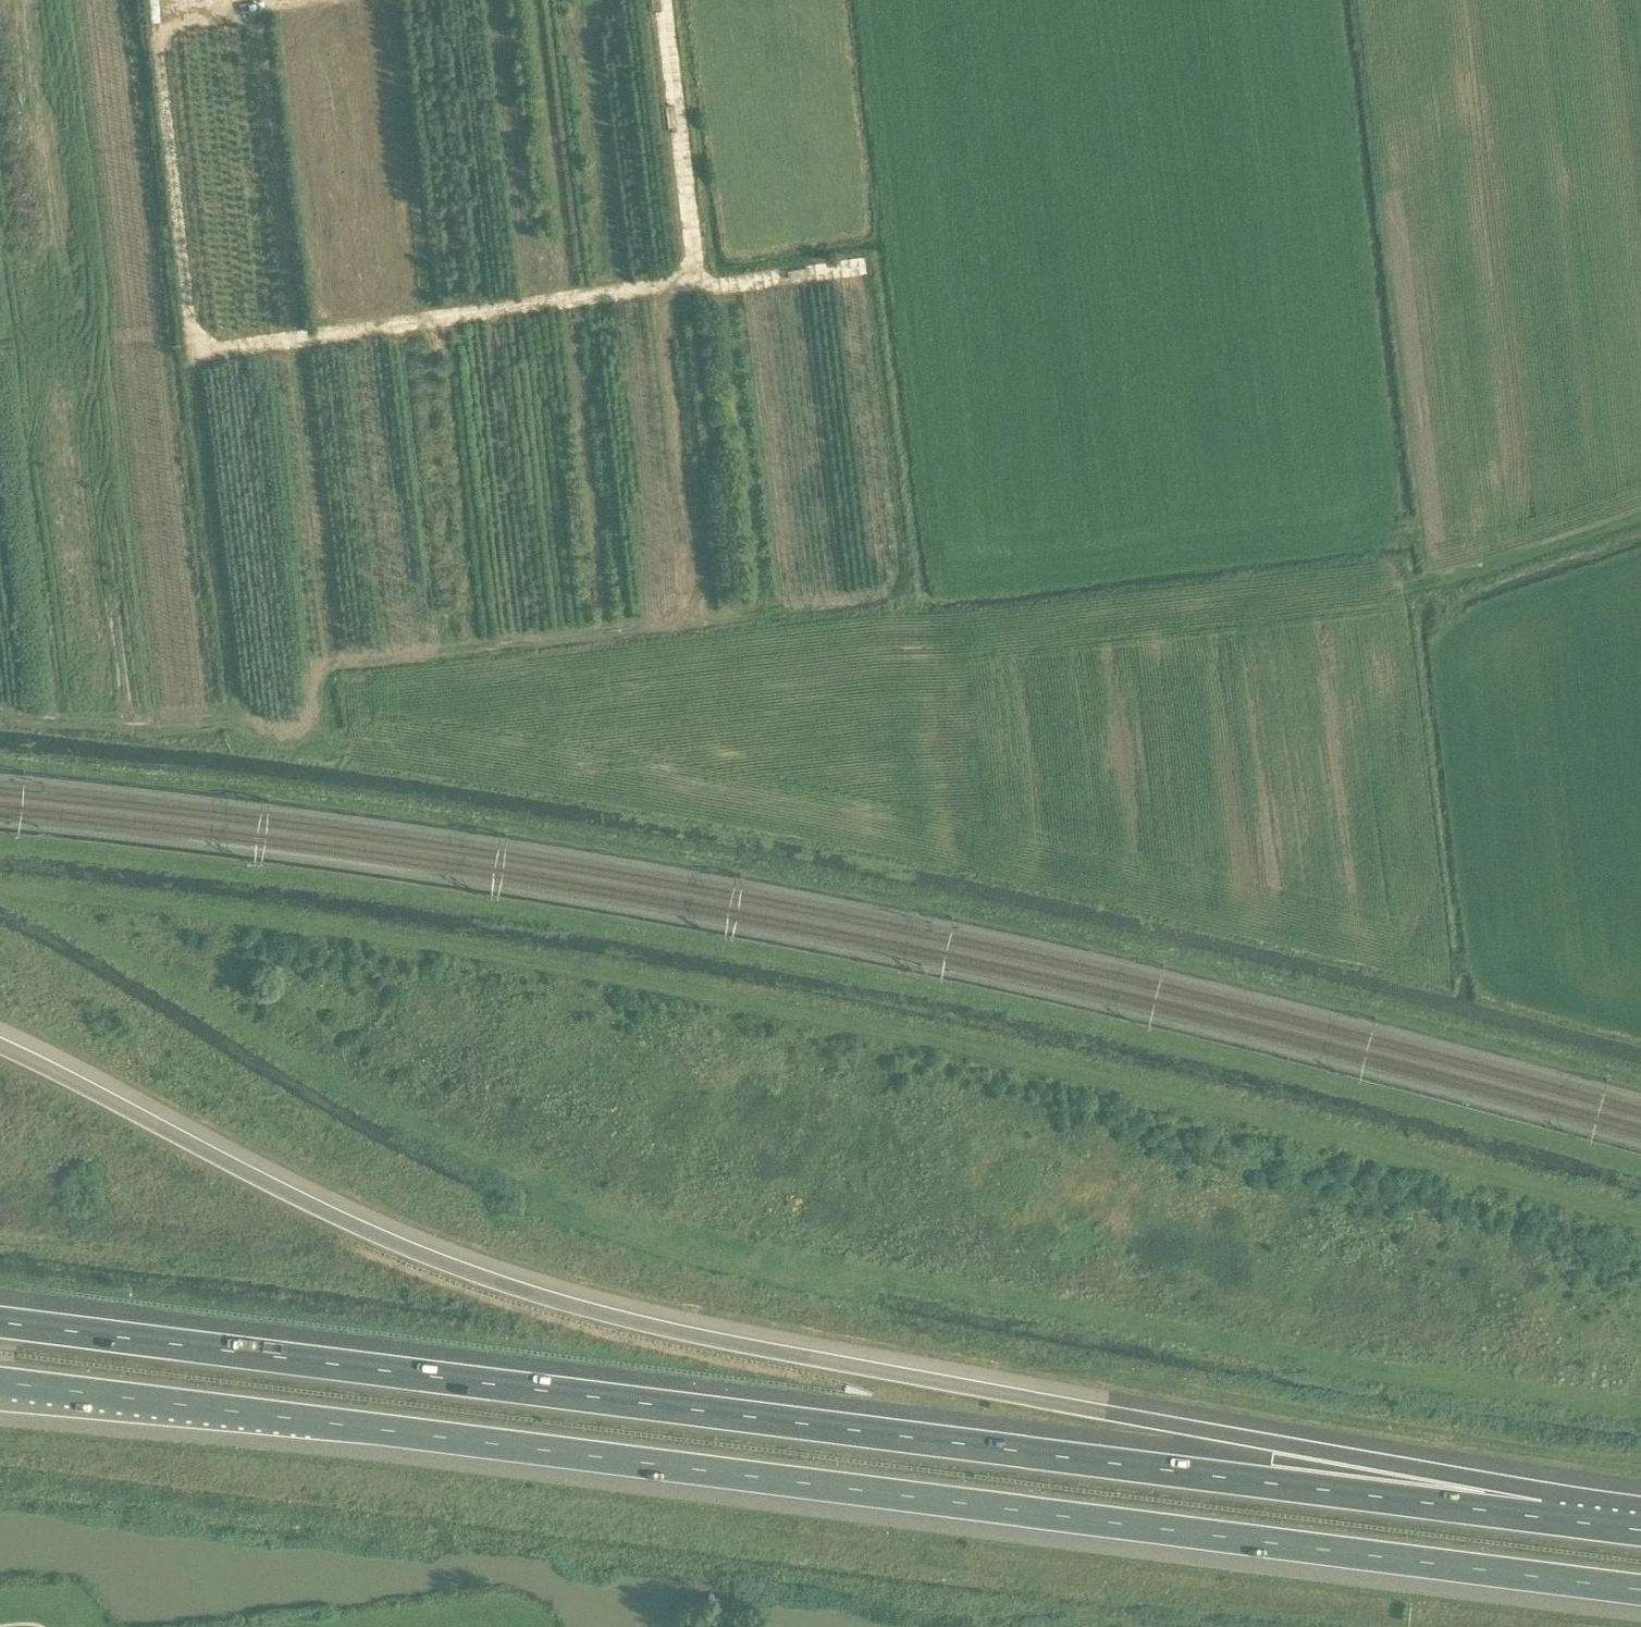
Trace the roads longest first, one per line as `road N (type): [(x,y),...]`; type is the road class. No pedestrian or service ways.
road 1 (track): [(1640,1220),(1257,1114),(932,1039),(491,953),(0,886)]
road 2 (motorway): [(0,1382),(1640,1591)]
road 3 (motorway): [(1549,1519),(1240,1441),(613,1320),(498,1289),(0,1049)]
road 4 (motorway): [(1549,1519),(0,1322)]

